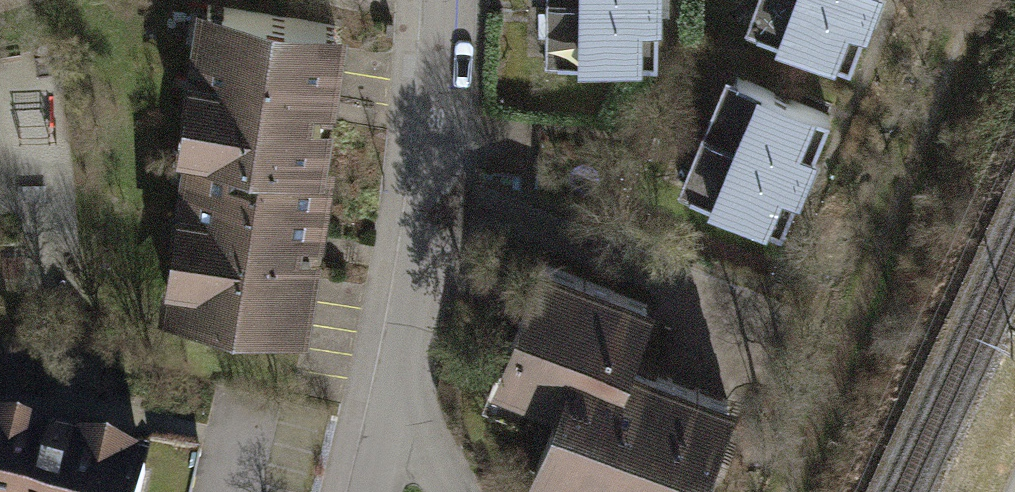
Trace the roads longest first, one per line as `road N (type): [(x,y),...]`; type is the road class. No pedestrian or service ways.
road 1 (residential): [(457,0),(449,168),(399,393)]

